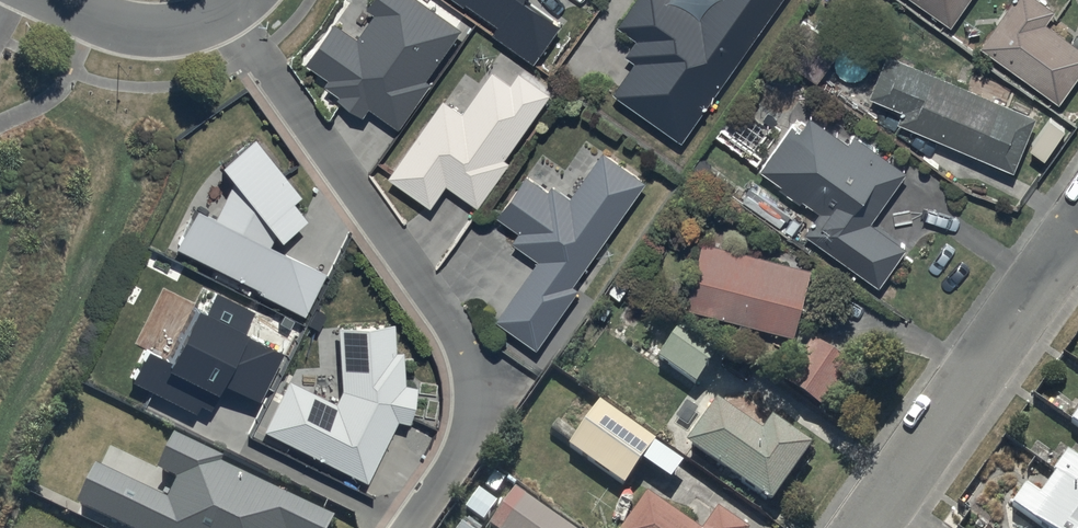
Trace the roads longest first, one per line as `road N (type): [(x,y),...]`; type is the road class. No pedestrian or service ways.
road 1 (residential): [(226,14),(449,325),(467,367),(468,440),(411,527)]
road 2 (residential): [(865,527),(1077,221)]
road 3 (residential): [(56,0),(132,31),(191,27),(226,14)]

